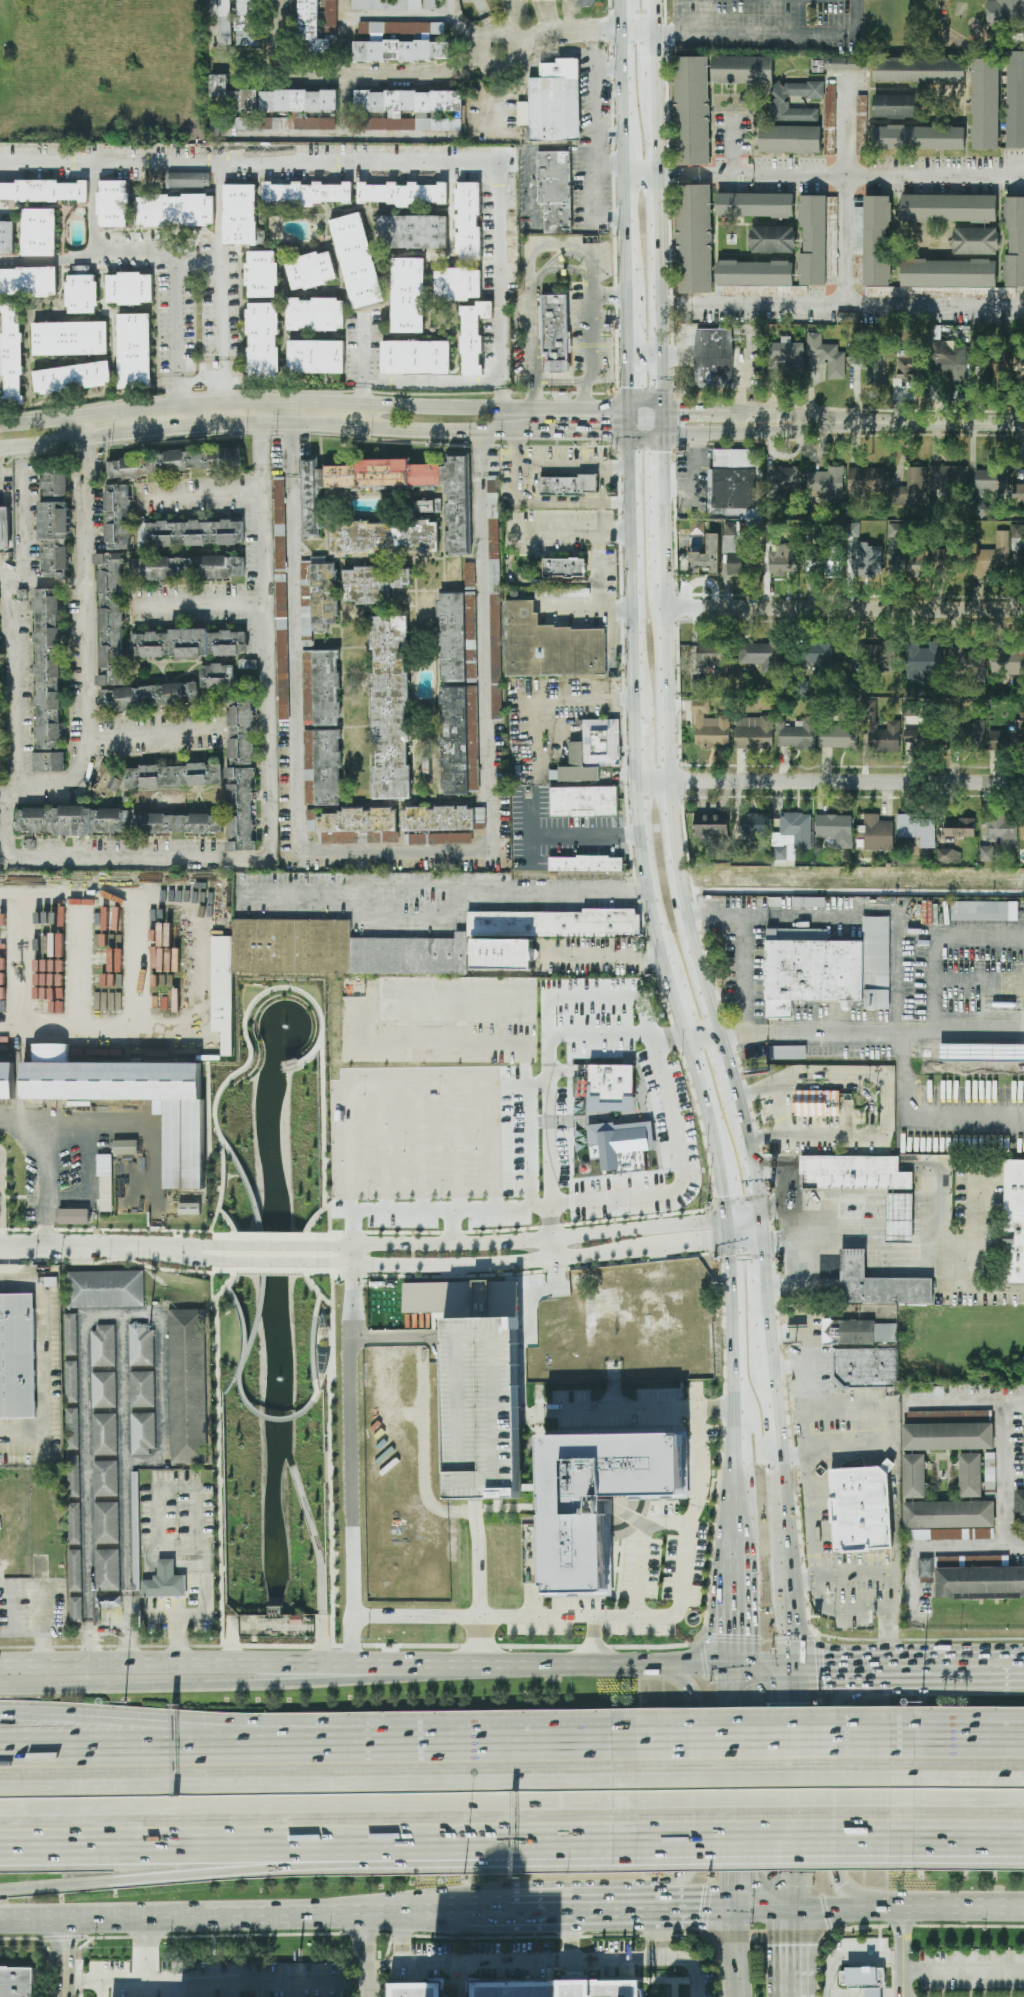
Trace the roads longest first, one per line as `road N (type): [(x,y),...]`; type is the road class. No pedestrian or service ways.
road 1 (primary): [(731,1658),(0,1664)]
road 2 (motorway): [(625,1780),(0,1788)]
road 3 (motorway): [(0,1809),(625,1801)]
road 4 (motorway): [(0,1847),(625,1844)]
road 5 (secondary): [(634,436),(642,840),(691,1045)]
road 6 (motorway): [(0,1890),(543,1845)]
road 7 (motorway): [(478,1659),(256,1684),(0,1691)]
road 8 (secondary): [(716,1036),(668,840),(658,568)]
road 9 (motorway): [(471,1743),(0,1713)]
road 10 (motorway): [(471,1743),(0,1749)]
road 11 (residential): [(317,1261),(479,1265),(733,1239)]
road 12 (residential): [(730,1215),(526,1241),(317,1246)]
road 13 (secondary): [(655,409),(653,0)]
road 14 (primary): [(64,1919),(470,1916)]
road 15 (residential): [(1023,784),(638,780)]
road 16 (residential): [(351,1262),(353,1619),(360,1621)]
road 17 (residential): [(1023,611),(661,609)]
road 18 (primary): [(870,1658),(846,1671),(829,1694),(822,1724),(826,1858),(851,1899),(885,1909)]
road 19 (primary): [(658,1915),(699,1861),(702,1721),(694,1698),(650,1659)]
road 20 (secondary): [(87,426),(261,410),(363,415)]
road 21 (secondary): [(634,409),(382,406),(363,415)]
road 22 (motorway): [(891,1777),(625,1780)]
road 23 (motorway): [(890,1741),(624,1738)]
road 24 (motorway): [(625,1844),(891,1842)]
road 25 (motorway): [(625,1801),(887,1799)]
road 26 (secondary): [(731,1658),(734,1915)]
road 27 (secondary): [(786,1914),(796,1658)]
road 28 (secondary): [(655,436),(878,421)]
road 29 (secondary): [(733,1239),(733,1434)]
road 30 (secondary): [(363,415),(403,433),(553,435)]
road 31 (residential): [(182,1249),(0,1246)]
road 32 (motorway): [(891,1726),(715,1737)]
road 33 (motorway): [(624,1738),(471,1743)]
road 34 (primary): [(1023,1659),(870,1658)]
road 35 (secondary): [(878,421),(727,411)]
road 36 (primary): [(511,1916),(658,1915)]
road 37 (secondary): [(1023,424),(878,421)]
road 38 (primary): [(885,1909),(1023,1911)]
road 39 (motorway): [(887,1799),(1023,1800)]
road 40 (motorway): [(1023,1740),(890,1741)]
road 41 (motorway): [(1023,1722),(891,1726)]
road 42 (motorway): [(1023,1777),(891,1777)]
road 43 (motorway): [(891,1842),(1023,1842)]
road 44 (residential): [(518,41),(491,33),(480,41),(478,58),(490,72),(508,73),(520,59),(518,41)]
road 45 (secondary): [(766,1368),(757,1237)]
road 46 (secondary): [(796,1658),(783,1533)]
road 47 (secondary): [(691,1045),(724,1165)]

